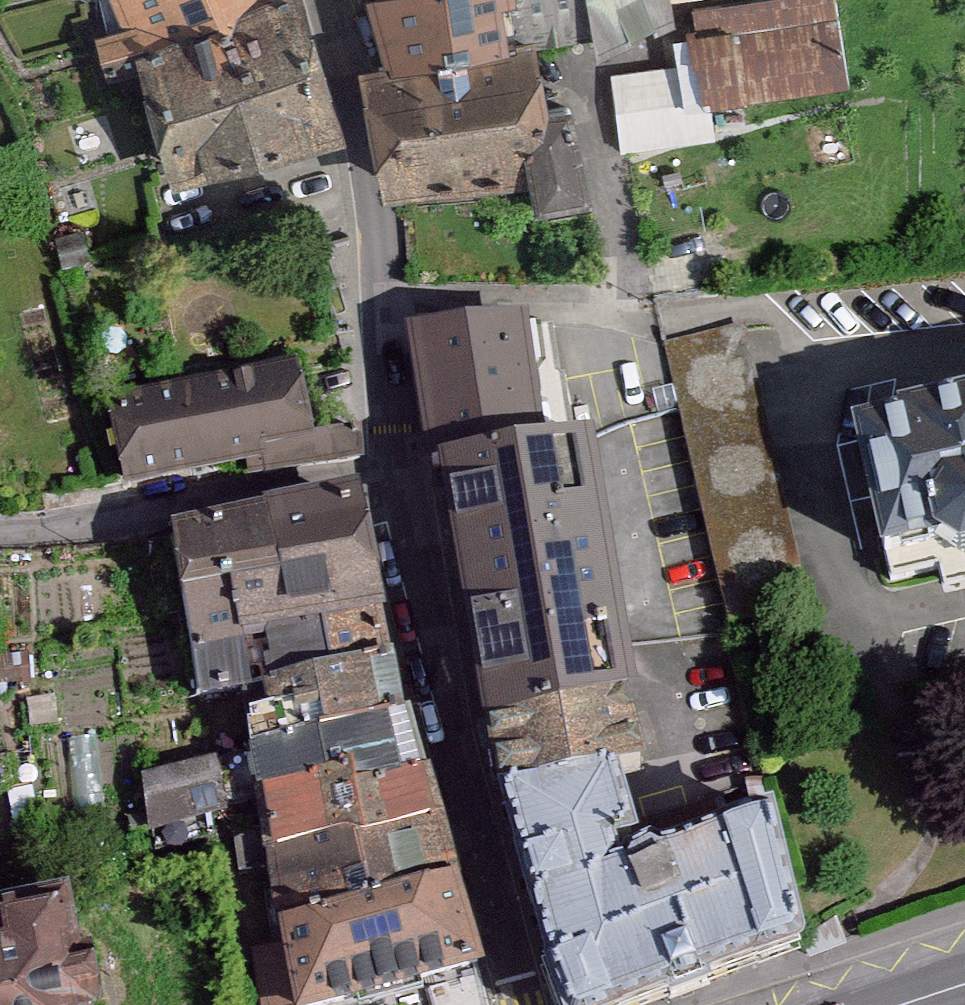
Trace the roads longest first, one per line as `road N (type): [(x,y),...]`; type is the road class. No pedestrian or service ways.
road 1 (residential): [(401,466),(520,1004)]
road 2 (residential): [(328,0),(378,202),(401,466)]
road 3 (residential): [(0,526),(93,525),(401,466)]

